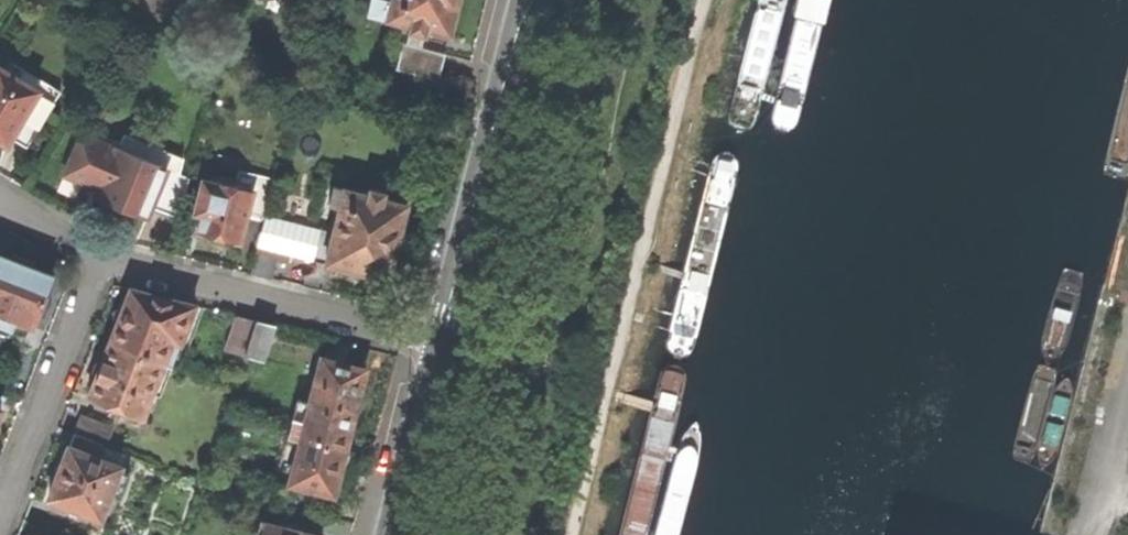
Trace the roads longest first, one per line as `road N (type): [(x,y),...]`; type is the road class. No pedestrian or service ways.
road 1 (secondary): [(443,345),(537,0)]
road 2 (residential): [(107,254),(443,345)]
road 3 (residential): [(107,254),(0,526)]
road 4 (secondary): [(395,534),(443,345)]
road 5 (residential): [(0,196),(107,254)]

